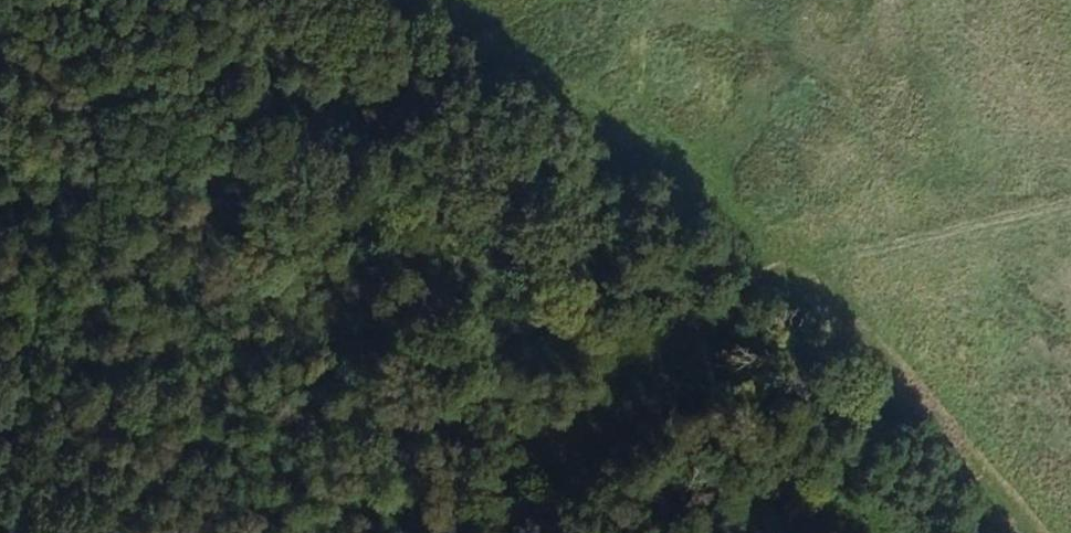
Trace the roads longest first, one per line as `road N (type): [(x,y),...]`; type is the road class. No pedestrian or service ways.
road 1 (track): [(1070,192),(756,271),(470,532)]
road 2 (track): [(756,271),(350,0)]

